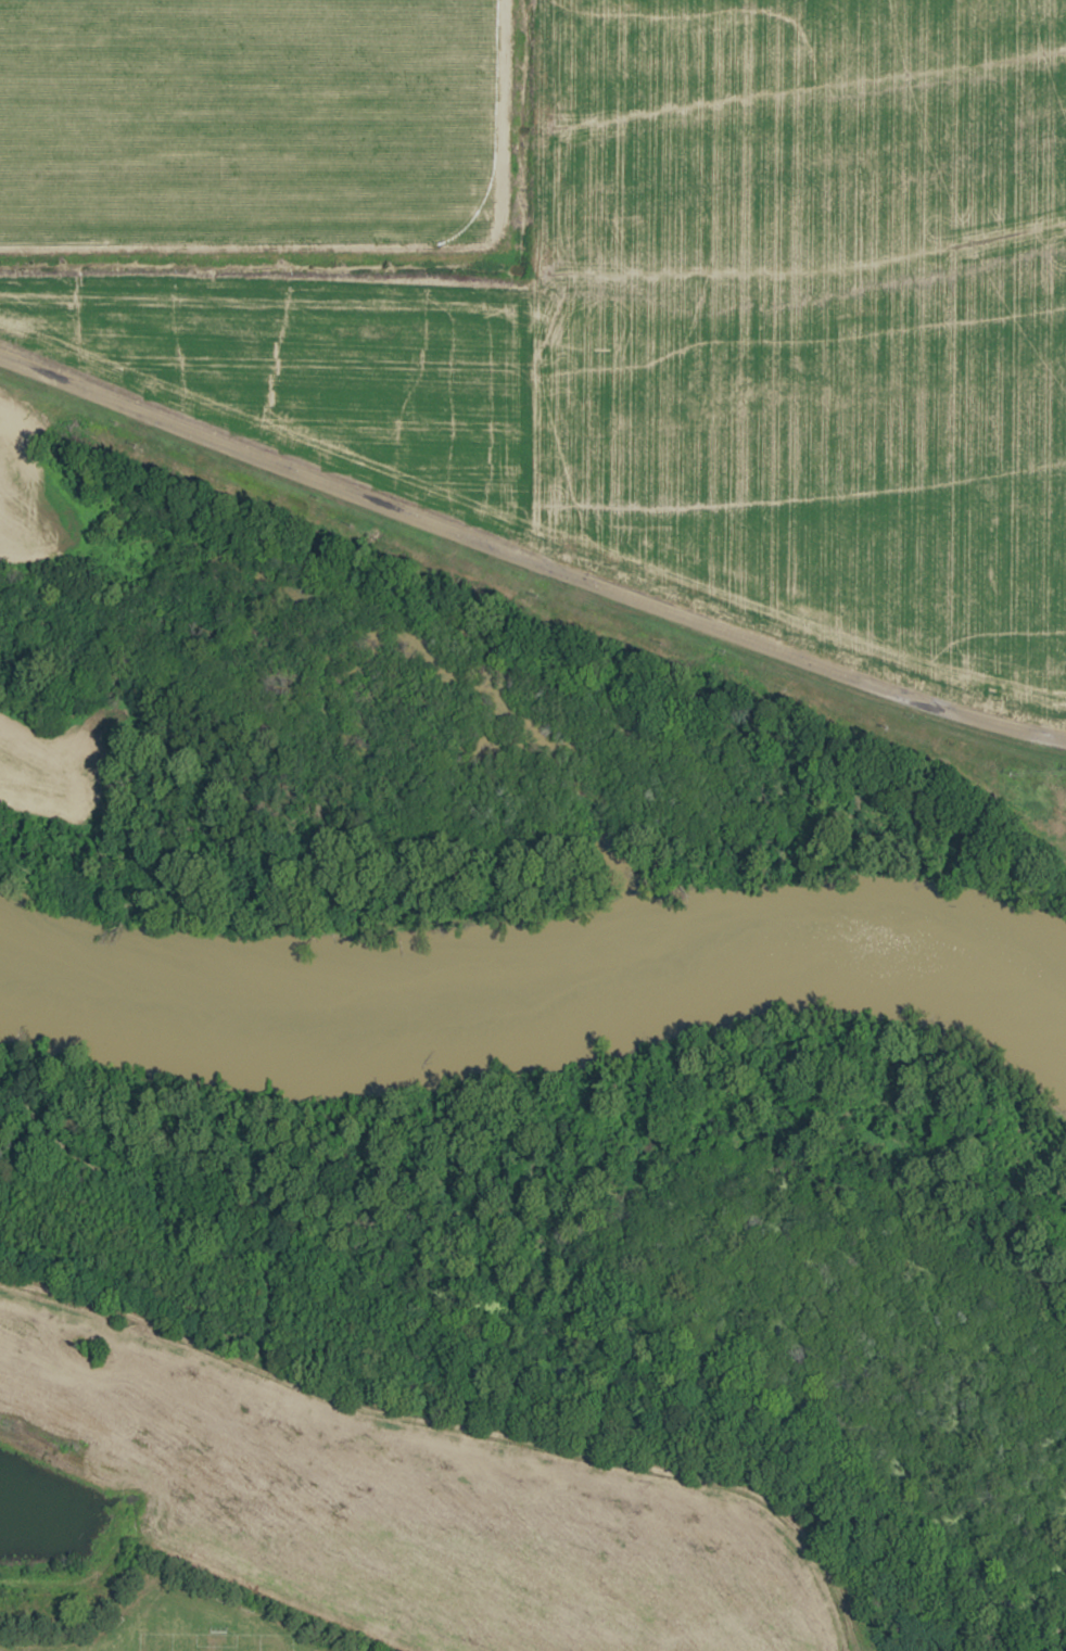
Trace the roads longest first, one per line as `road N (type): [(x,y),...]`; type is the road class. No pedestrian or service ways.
road 1 (residential): [(1065,740),(932,710),(0,359)]
road 2 (residential): [(228,1360),(346,1409),(749,1498),(796,1532),(858,1650)]
road 3 (residential): [(543,0),(544,237),(559,252),(605,255),(786,252)]
road 4 (residential): [(0,1584),(60,1589),(118,1557),(151,1512),(154,1474),(228,1360)]
road 5 (residential): [(0,1287),(228,1360)]
road 6 (residential): [(154,1474),(66,1466),(0,1437)]

